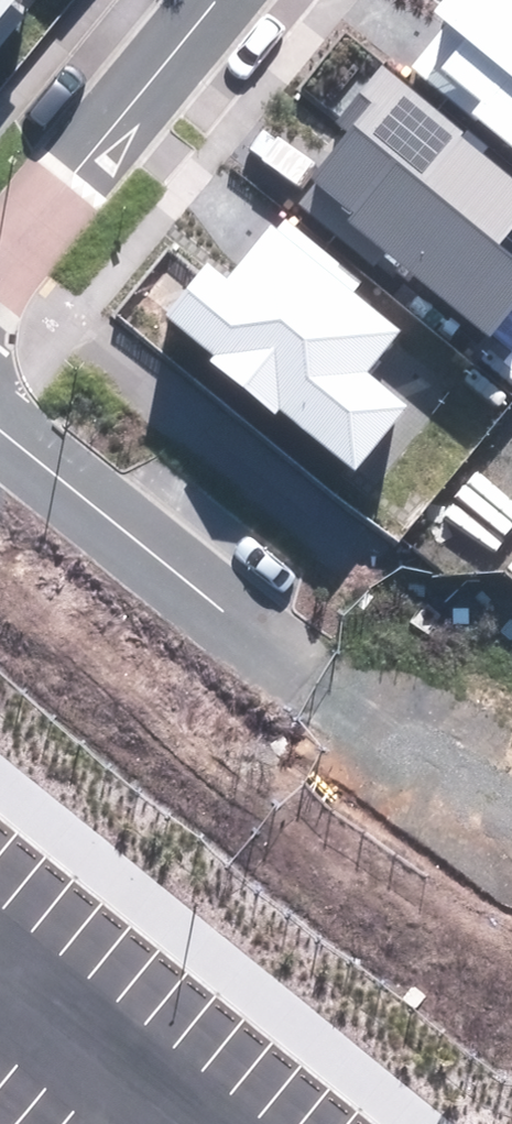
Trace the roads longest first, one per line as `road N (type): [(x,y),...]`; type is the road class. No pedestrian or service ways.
road 1 (tertiary): [(0,414),(396,731)]
road 2 (residential): [(0,261),(219,0)]
road 3 (residential): [(396,731),(511,578)]
road 4 (tertiary): [(396,731),(511,827)]

